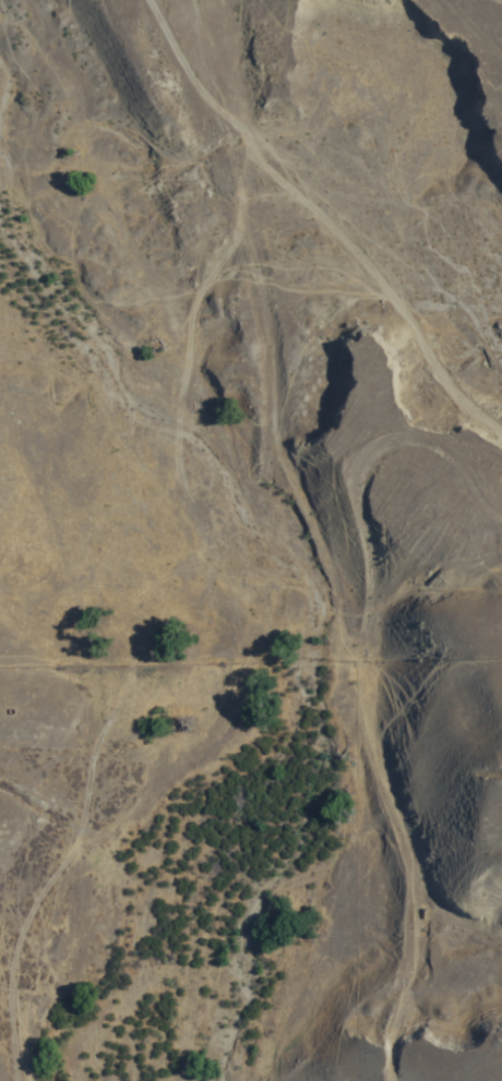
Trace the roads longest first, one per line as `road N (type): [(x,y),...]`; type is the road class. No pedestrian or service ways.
road 1 (track): [(17,1080),(19,938),(33,902),(76,849),(98,754),(152,627),(205,563),(179,448),(201,275),(242,227)]
road 2 (track): [(501,522),(482,513),(429,452),(404,442),(376,451),(352,502),(376,632),(366,649),(346,649),(333,579),(277,409),(264,305),(242,227)]
road 3 (track): [(143,0),(219,133),(242,227)]

